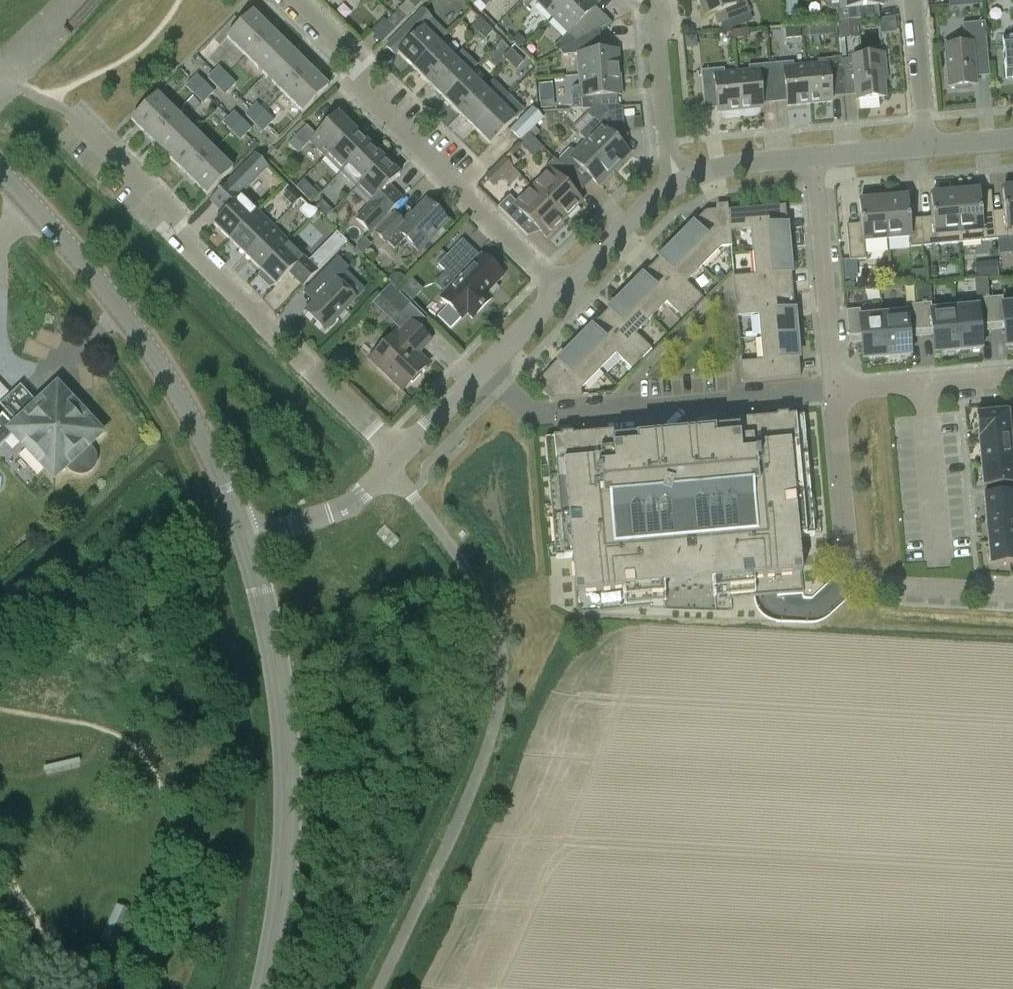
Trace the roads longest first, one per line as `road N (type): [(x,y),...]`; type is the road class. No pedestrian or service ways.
road 1 (unclassified): [(379,988),(485,756),(503,671),(492,614),(392,467)]
road 2 (residential): [(400,458),(63,108)]
road 3 (tertiary): [(255,988),(278,887),(287,781),(272,637),(246,543)]
road 4 (tertiary): [(246,543),(204,438),(164,371),(0,168)]
road 5 (residential): [(297,0),(328,32),(362,96),(560,283)]
road 6 (residential): [(479,371),(530,414),(834,388)]
road 7 (residential): [(834,388),(856,571),(888,588),(946,591)]
road 8 (residential): [(814,158),(834,388)]
road 9 (residential): [(921,381),(946,591)]
road 10 (residential): [(671,181),(647,0)]
road 11 (residential): [(246,543),(351,506),(392,467)]
road 12 (residential): [(560,283),(671,181)]
road 13 (residential): [(930,146),(915,0)]
road 14 (residential): [(671,181),(700,169),(814,158)]

